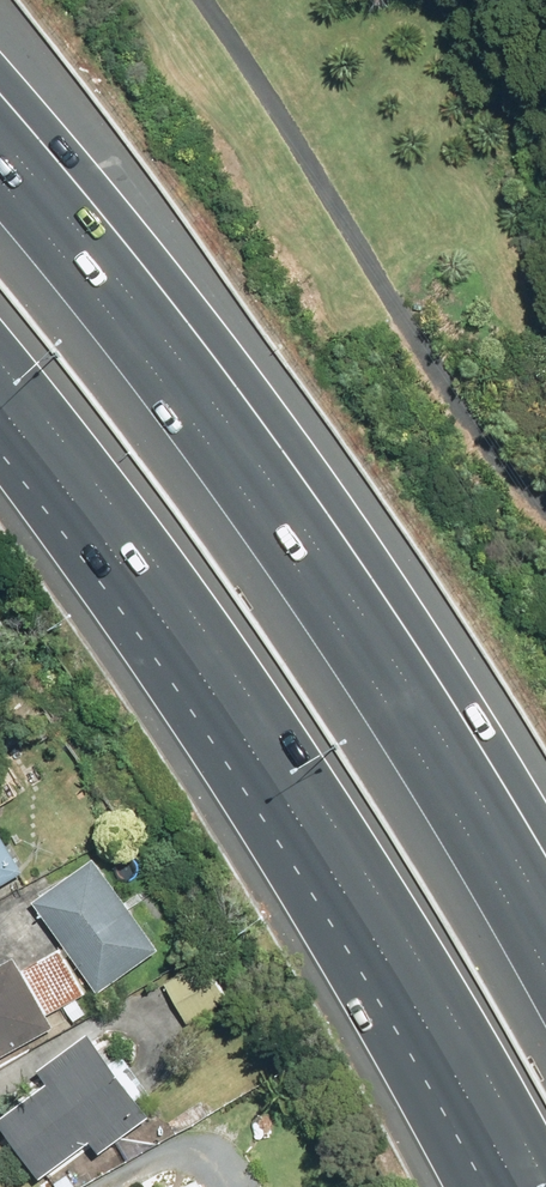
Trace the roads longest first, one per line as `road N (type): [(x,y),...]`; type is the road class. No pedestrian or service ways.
road 1 (motorway): [(0,170),(180,389),(411,715),(545,953)]
road 2 (motorway): [(518,1186),(350,898),(204,675),(0,405)]

